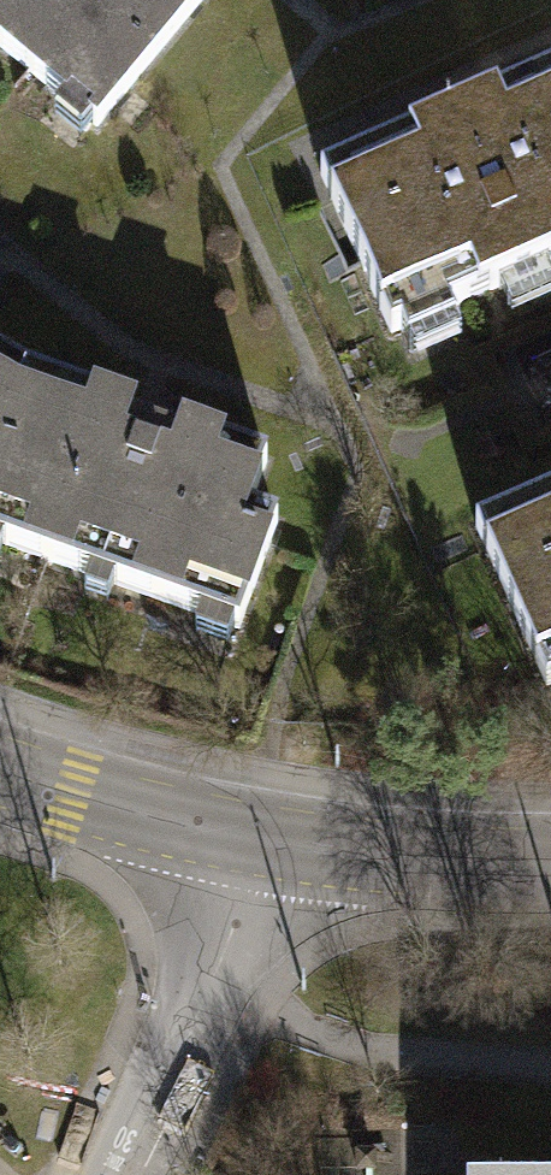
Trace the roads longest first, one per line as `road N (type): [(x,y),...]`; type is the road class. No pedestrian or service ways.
road 1 (residential): [(113,1174),(190,1034),(260,844)]
road 2 (tertiary): [(550,868),(453,869),(260,844)]
road 3 (tertiary): [(260,844),(70,802),(0,771)]

